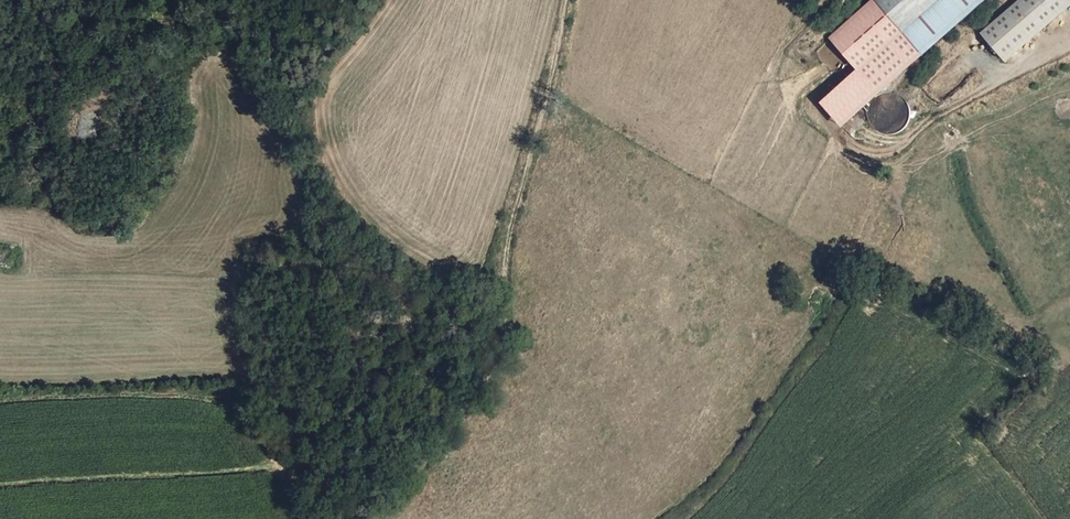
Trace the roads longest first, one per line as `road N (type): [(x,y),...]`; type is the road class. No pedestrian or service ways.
road 1 (track): [(570,0),(504,269),(494,367),(379,518)]
road 2 (track): [(431,458),(361,465),(275,461)]

